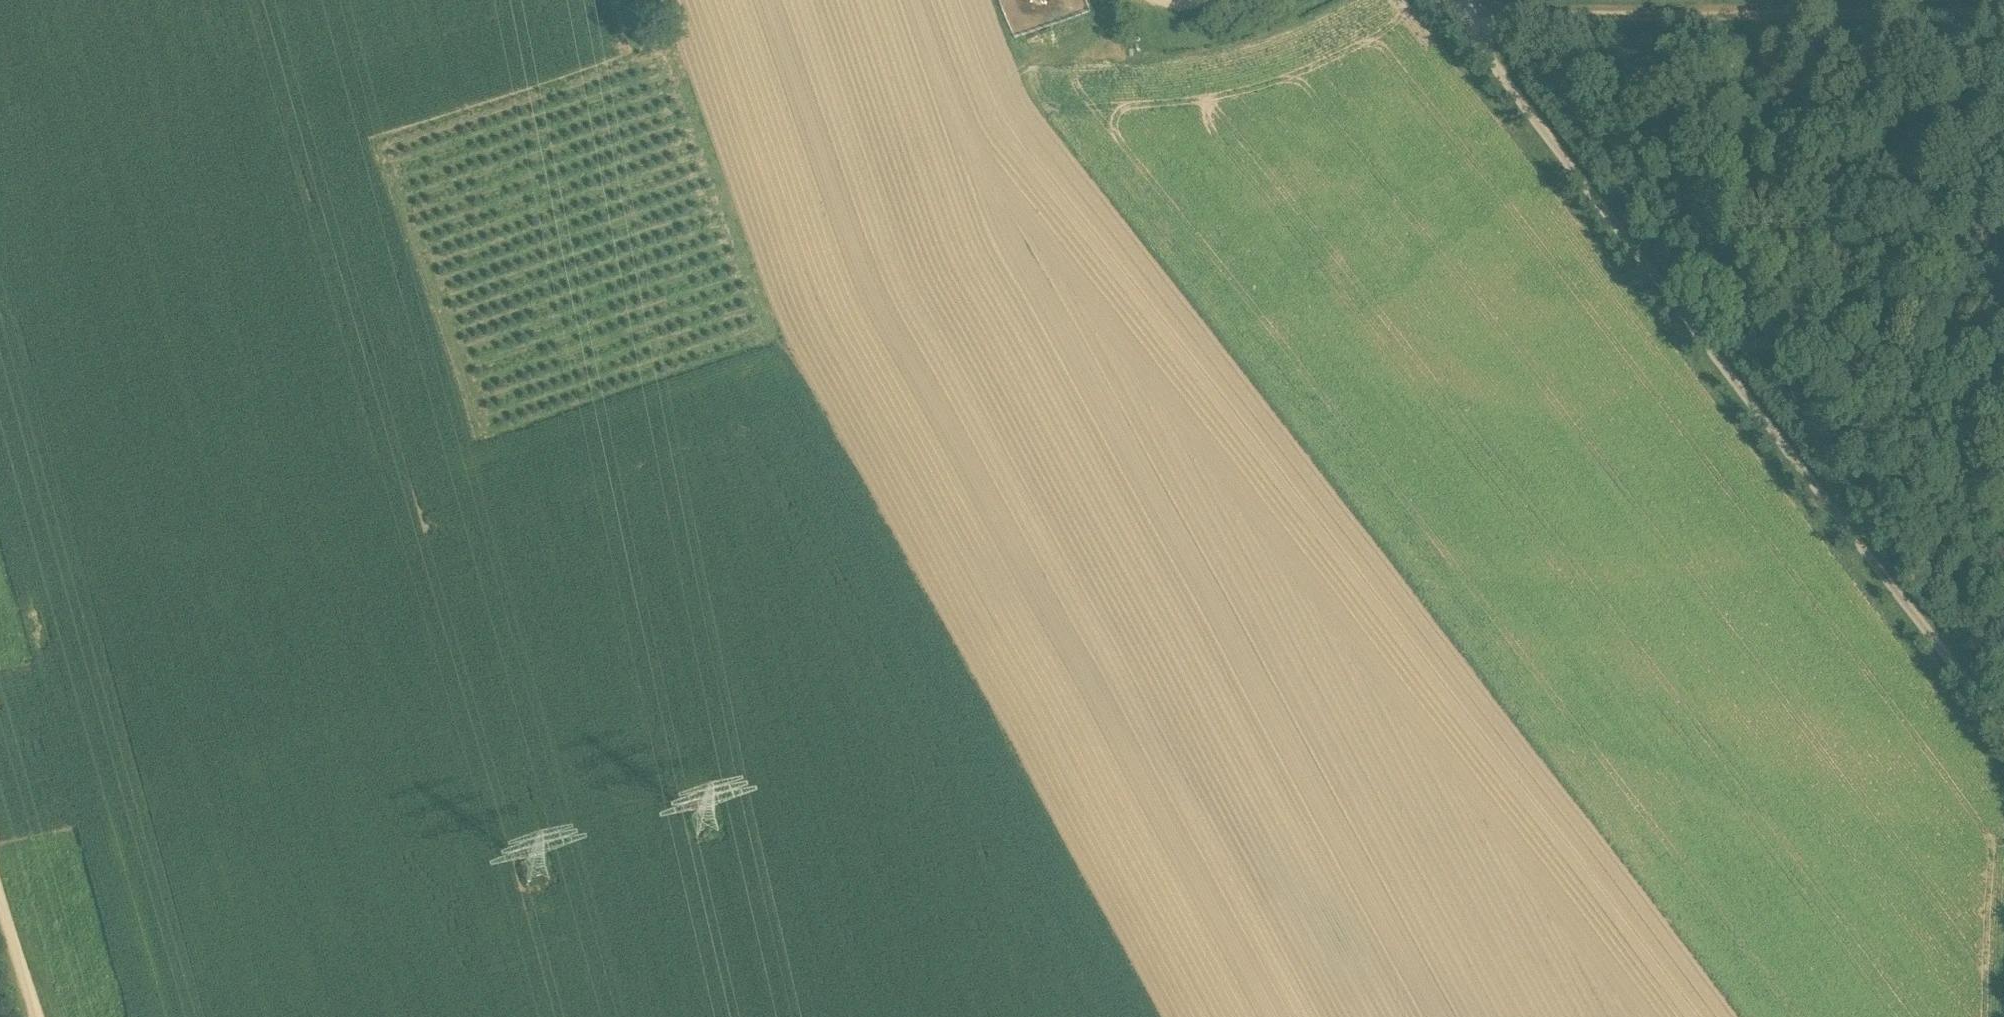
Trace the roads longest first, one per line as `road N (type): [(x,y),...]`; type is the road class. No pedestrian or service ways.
road 1 (unclassified): [(2003,752),(1442,0)]
road 2 (track): [(2003,2),(1461,26)]
road 3 (track): [(0,891),(35,1016)]

